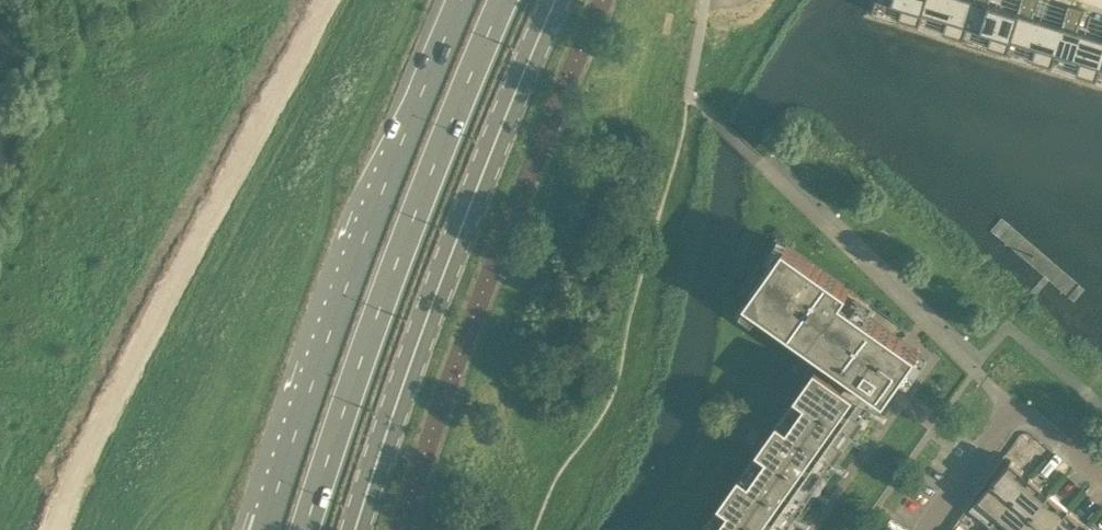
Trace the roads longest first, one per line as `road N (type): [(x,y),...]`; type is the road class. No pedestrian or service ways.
road 1 (primary): [(464,0),(334,320),(268,529)]
road 2 (primary): [(310,529),(373,330),(502,0)]
road 3 (residential): [(1101,478),(1021,414),(1006,422),(929,529)]

